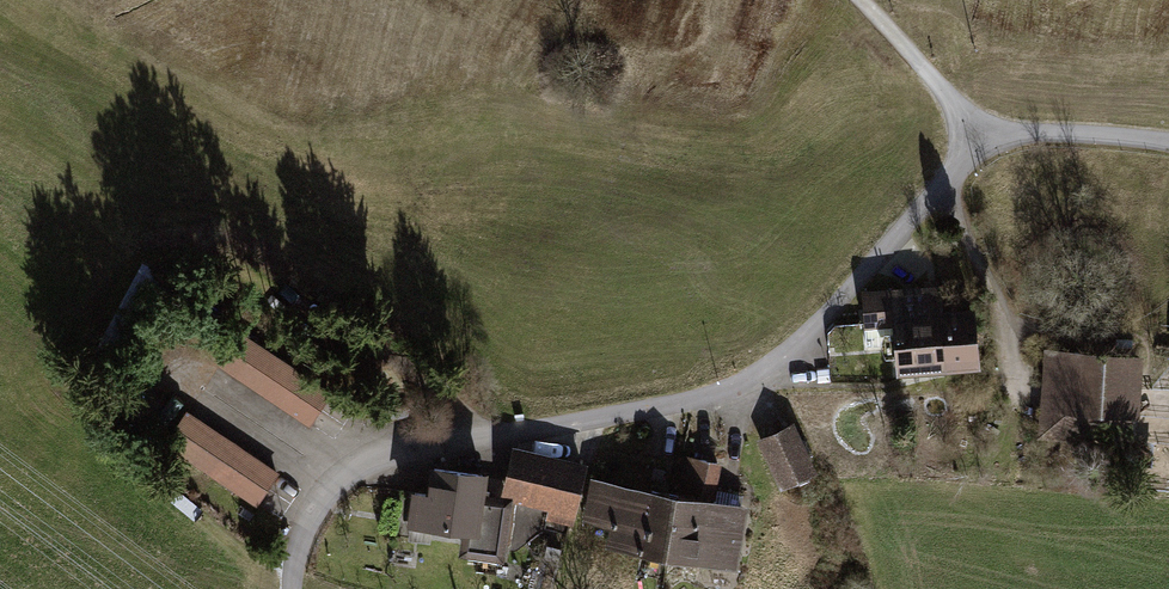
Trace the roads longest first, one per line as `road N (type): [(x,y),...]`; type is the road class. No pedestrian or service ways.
road 1 (residential): [(986,145),(767,369),(685,401),(376,464),(339,485),(313,516),(292,588)]
road 2 (track): [(861,0),(986,145)]
road 3 (unclassified): [(1168,142),(1043,134),(986,145)]

